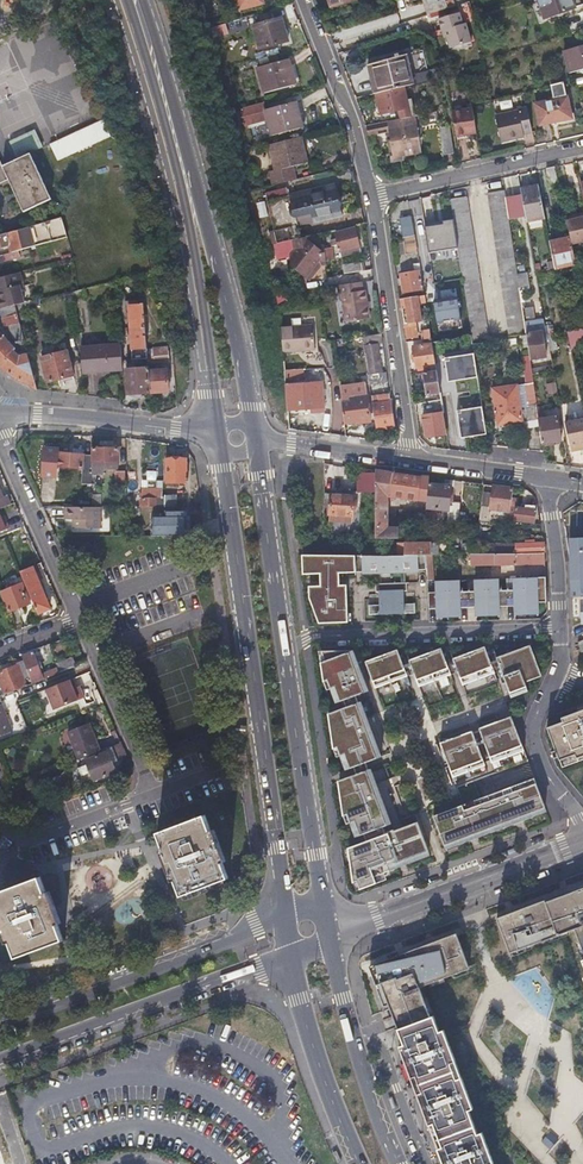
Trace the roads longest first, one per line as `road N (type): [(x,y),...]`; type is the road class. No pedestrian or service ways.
road 1 (secondary): [(223,453),(286,920)]
road 2 (tertiary): [(0,1059),(291,954)]
road 3 (tertiary): [(286,920),(0,1028)]
road 4 (residential): [(285,651),(314,636),(560,628)]
road 5 (secondary): [(251,424),(204,202),(183,155)]
road 6 (secondary): [(183,155),(185,240),(219,428)]
road 7 (secondary): [(325,917),(285,651)]
road 8 (residential): [(411,458),(372,196)]
road 9 (secondary): [(582,842),(359,924)]
road 10 (secondary): [(400,1163),(329,940)]
road 11 (secondary): [(291,954),(319,1060),(362,1163)]
road 12 (residential): [(0,412),(216,436)]
road 13 (tertiary): [(372,196),(582,148)]
road 14 (residential): [(372,196),(349,110),(304,0)]
road 15 (secondary): [(285,651),(254,446)]
road 16 (residential): [(0,433),(79,620)]
road 17 (residential): [(79,620),(152,796)]
road 18 (residential): [(0,819),(34,841),(152,796)]
road 19 (residential): [(582,823),(546,775),(536,741),(537,716),(557,678)]
road 20 (secondary): [(183,155),(134,0)]
road 21 (residential): [(411,458),(256,437)]
road 22 (residential): [(560,628),(546,479)]
road 23 (residential): [(546,479),(411,458)]

